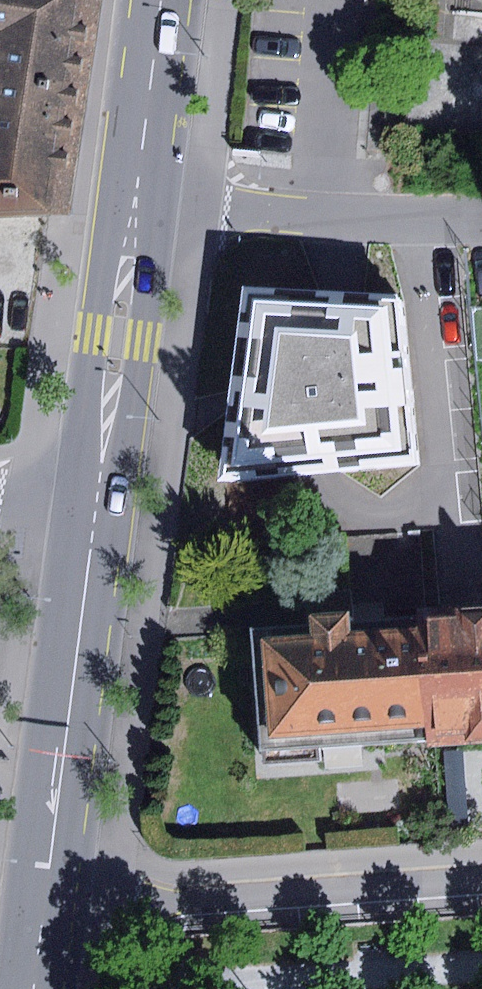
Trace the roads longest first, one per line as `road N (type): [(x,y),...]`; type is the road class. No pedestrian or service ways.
road 1 (residential): [(481,882),(109,909),(46,902)]
road 2 (primary): [(96,505),(46,902)]
road 3 (unclassified): [(135,205),(481,222)]
road 4 (primary): [(135,205),(96,505)]
road 5 (primary): [(162,0),(135,205)]

